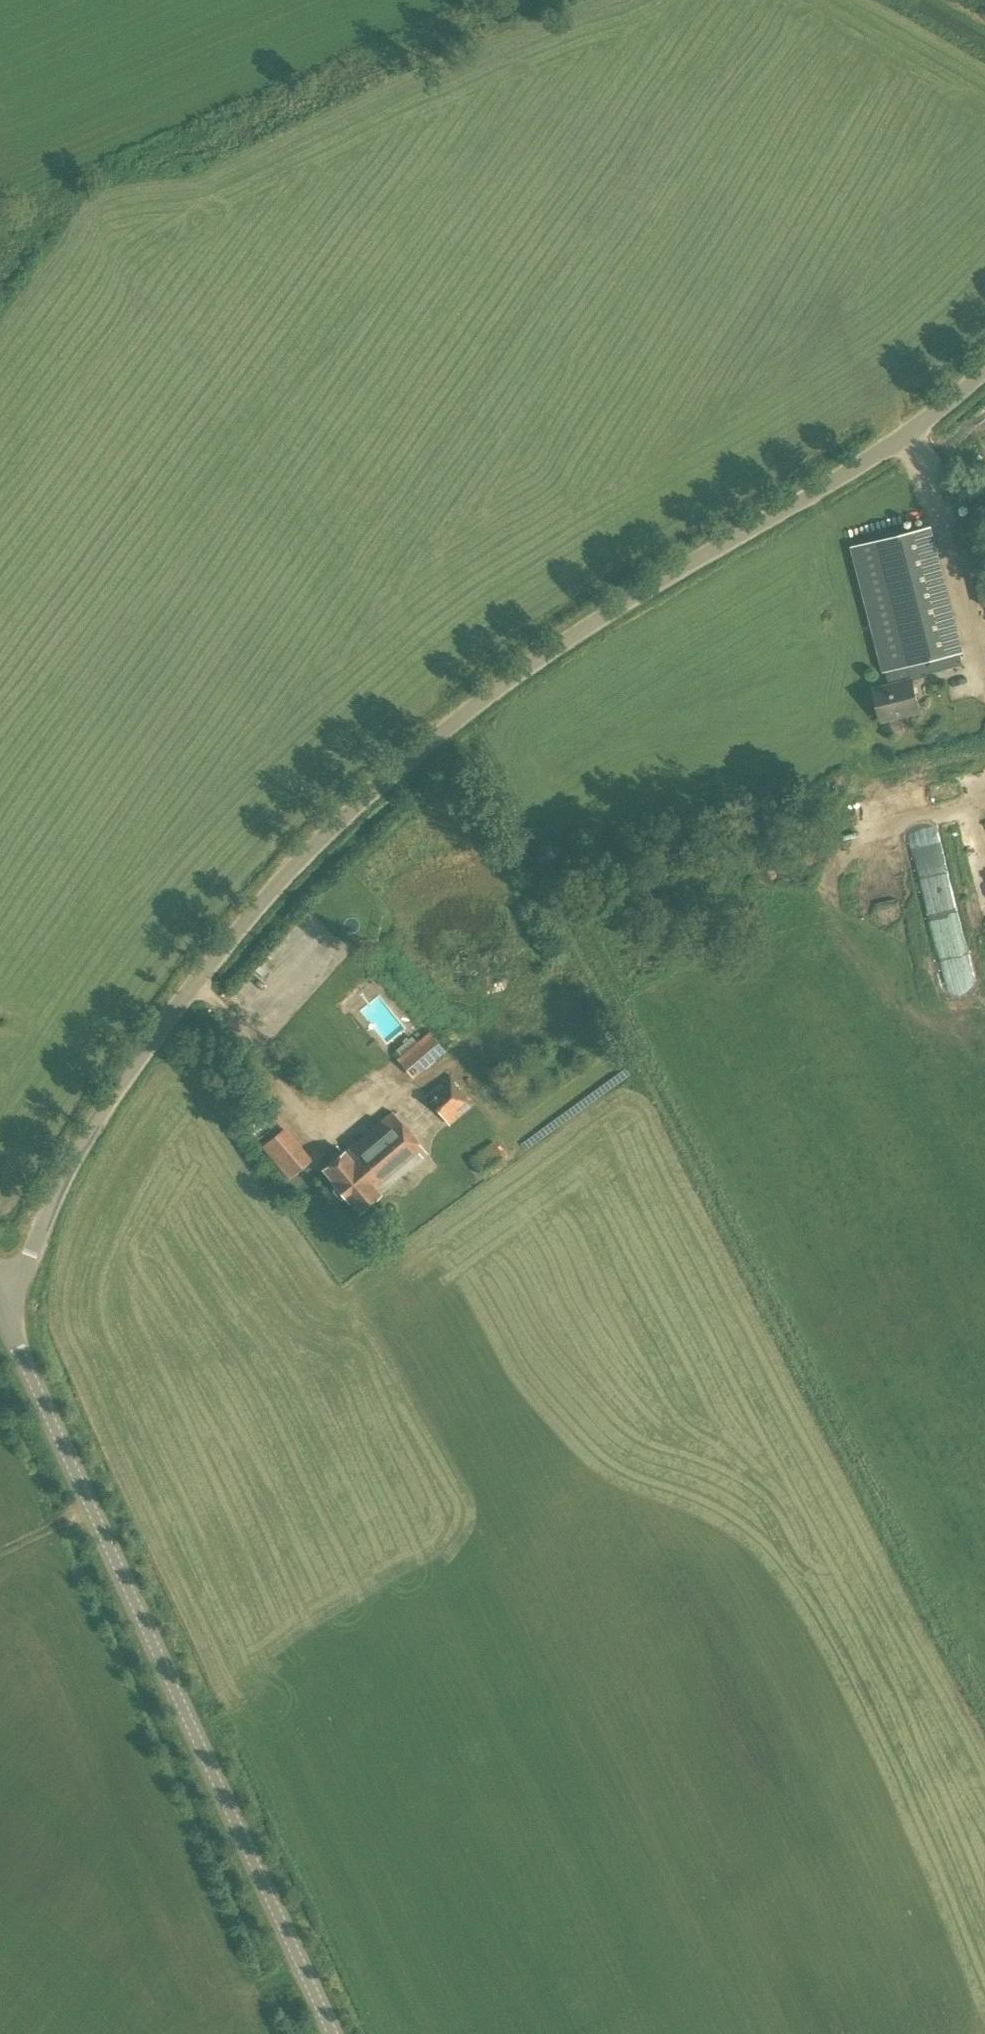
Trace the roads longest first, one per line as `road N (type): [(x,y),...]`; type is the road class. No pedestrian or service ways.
road 1 (unclassified): [(0,1310),(85,1137),(188,989),(315,843),(469,709),(608,613),(913,429),(984,371)]
road 2 (tertiary): [(333,2033),(0,1310)]

